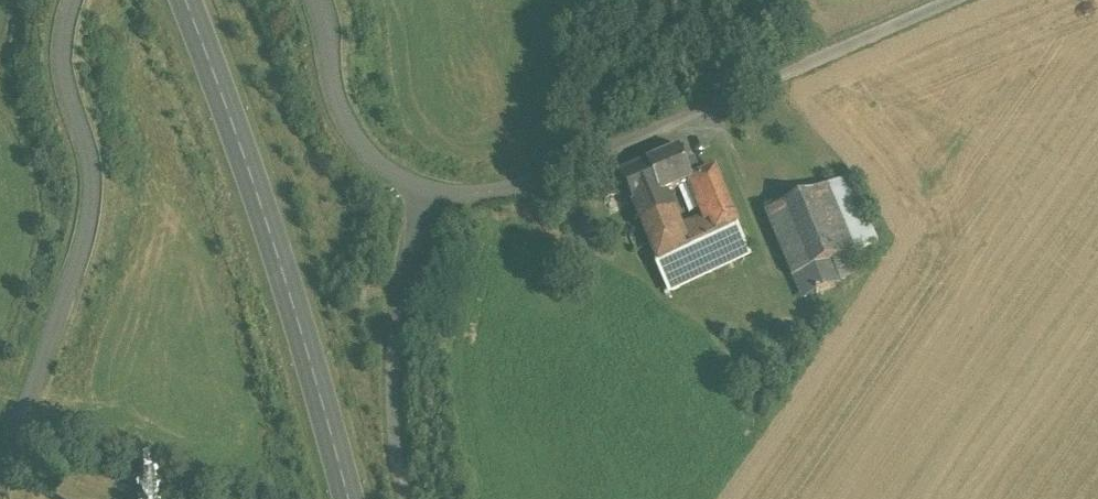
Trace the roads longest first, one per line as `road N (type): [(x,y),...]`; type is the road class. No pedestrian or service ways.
road 1 (residential): [(319,0),(346,126),(394,181),(462,203),(558,179),(964,0)]
road 2 (primary): [(184,0),(243,147),(350,498)]
road 3 (residential): [(0,472),(92,218),(94,180),(63,78),(64,38),(77,0)]

